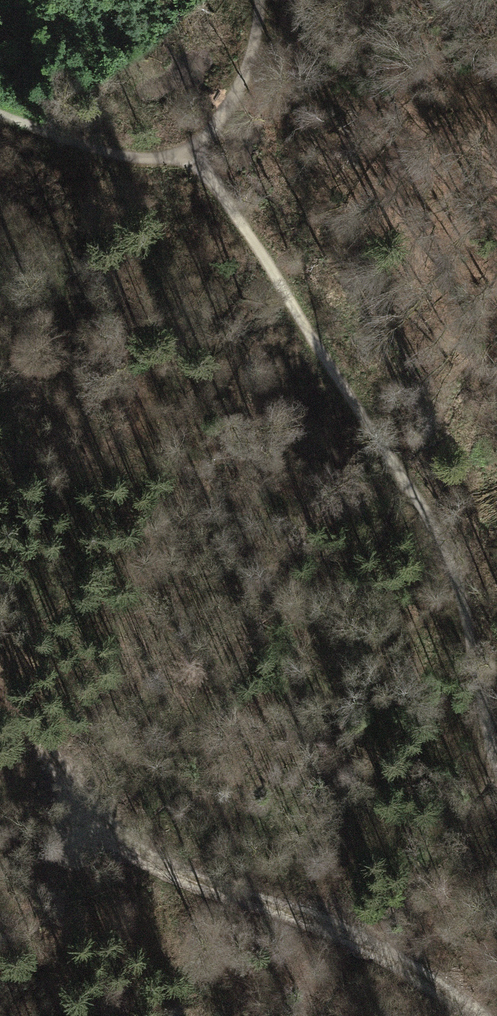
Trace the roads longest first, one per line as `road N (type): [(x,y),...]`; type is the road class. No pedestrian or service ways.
road 1 (track): [(496,765),(461,592),(419,504),(194,148)]
road 2 (track): [(466,1015),(365,945),(150,862),(98,822)]
road 3 (track): [(0,117),(112,157),(164,161),(194,148)]
road 4 (track): [(194,148),(239,84),(258,0)]

